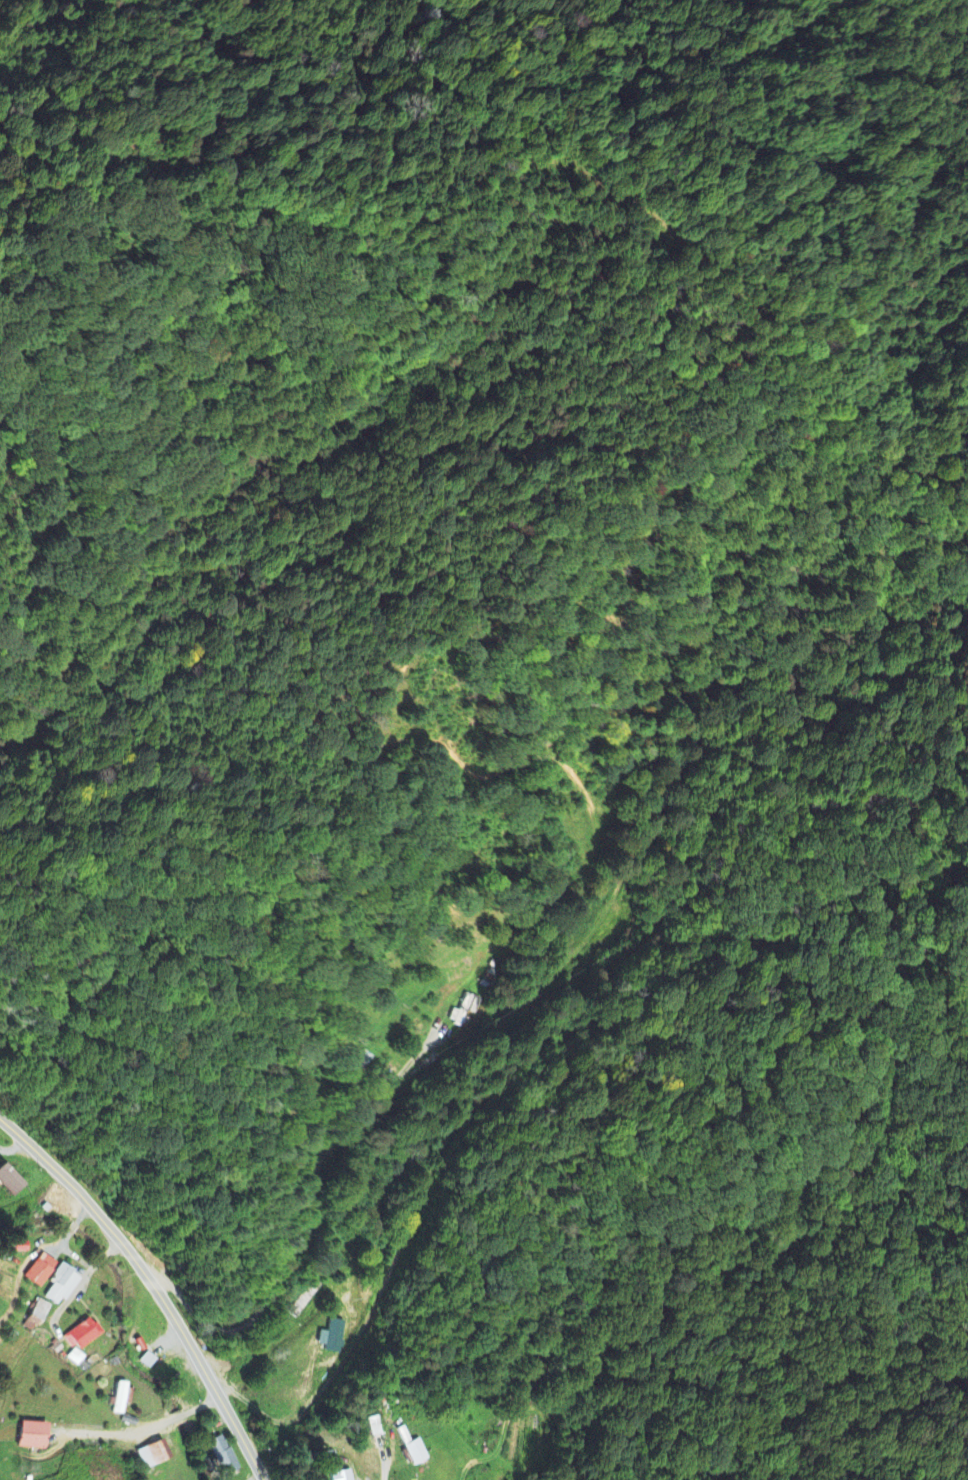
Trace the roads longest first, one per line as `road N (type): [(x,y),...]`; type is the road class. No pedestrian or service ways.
road 1 (residential): [(262,1479),(139,1253),(0,1119)]

